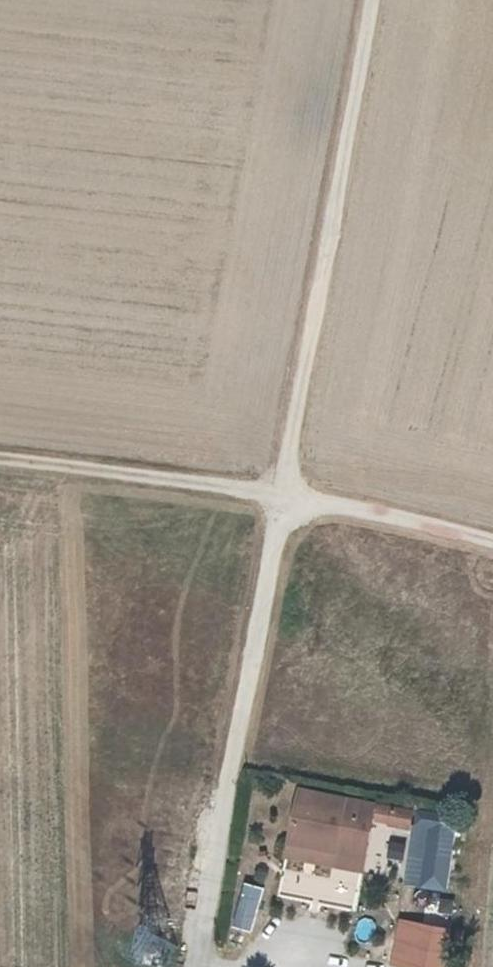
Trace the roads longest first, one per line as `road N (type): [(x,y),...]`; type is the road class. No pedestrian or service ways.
road 1 (unclassified): [(196,966),(371,0)]
road 2 (track): [(492,543),(287,495),(0,458)]

